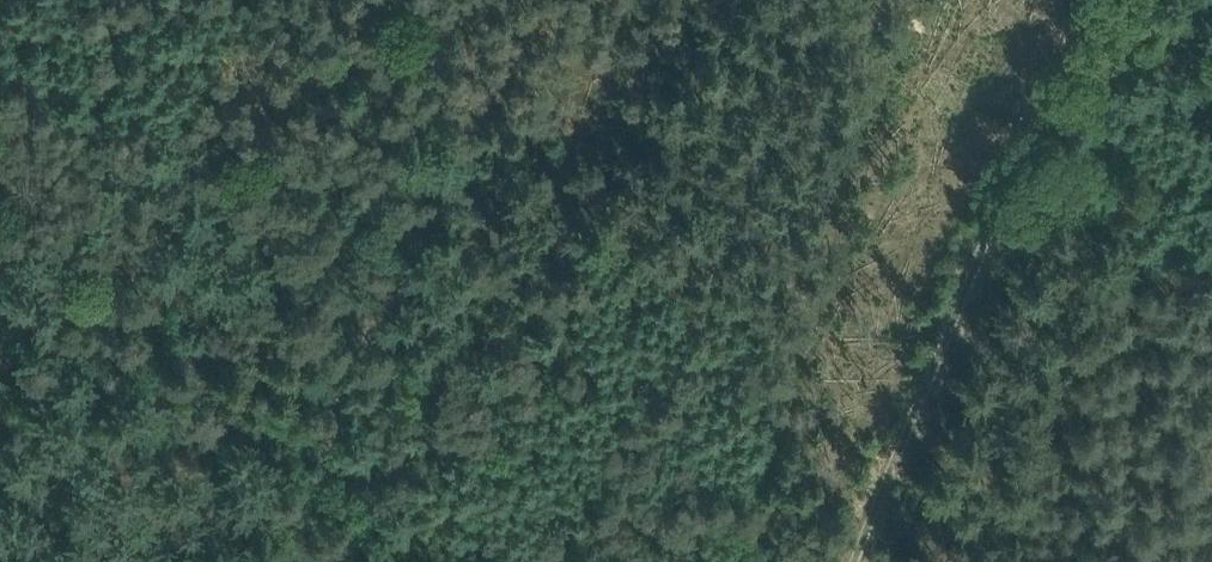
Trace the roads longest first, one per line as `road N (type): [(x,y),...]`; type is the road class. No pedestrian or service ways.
road 1 (track): [(846,561),(1087,0)]

